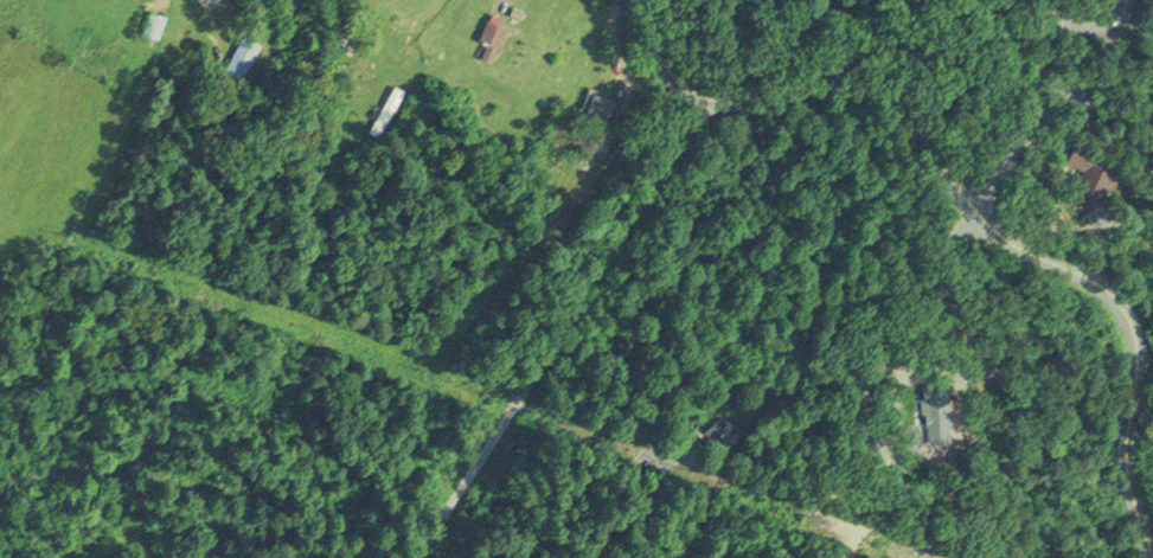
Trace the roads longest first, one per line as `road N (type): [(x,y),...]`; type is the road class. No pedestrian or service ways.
road 1 (tertiary): [(1151,557),(1127,470),(1135,345),(1114,291),(973,206),(885,94),(859,76),(837,72),(771,92),(709,98),(684,91)]
road 2 (residential): [(1110,0),(1095,13),(1052,21),(1029,104),(973,206)]

